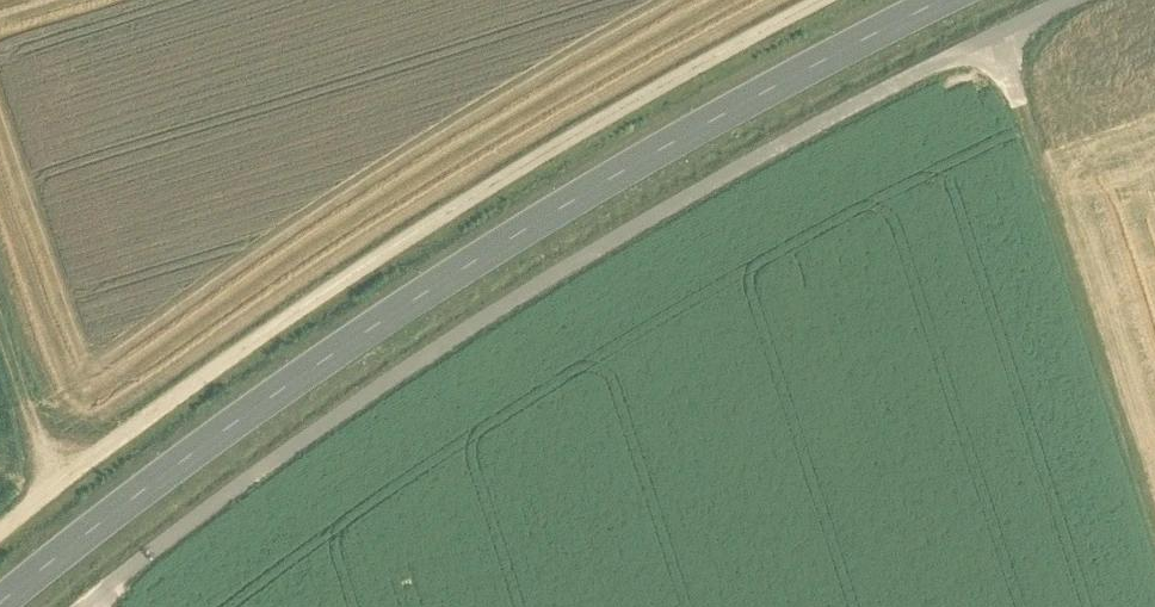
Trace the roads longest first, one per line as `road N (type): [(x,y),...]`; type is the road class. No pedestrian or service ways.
road 1 (track): [(1065,0),(847,104),(390,376),(86,606)]
road 2 (secondary): [(941,0),(535,222),(309,371),(0,599)]
road 3 (track): [(815,0),(387,247),(121,434),(60,467),(0,518)]
road 4 (track): [(1000,34),(1154,515)]
road 5 (track): [(0,293),(60,467)]

